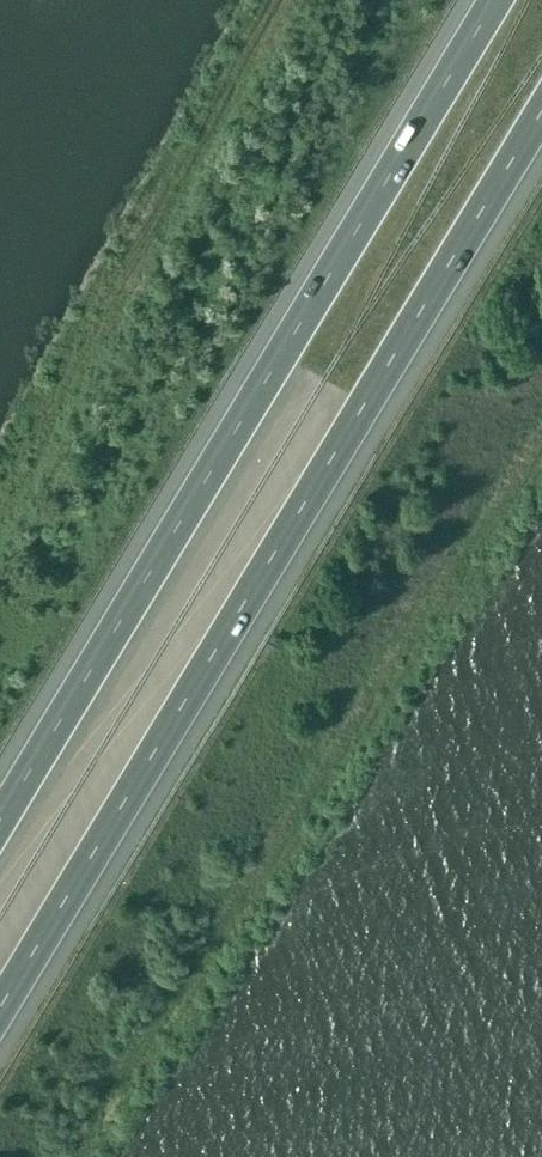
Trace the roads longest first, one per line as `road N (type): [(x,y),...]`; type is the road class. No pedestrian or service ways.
road 1 (motorway): [(0,1006),(541,109)]
road 2 (motorway): [(493,0),(0,824)]

